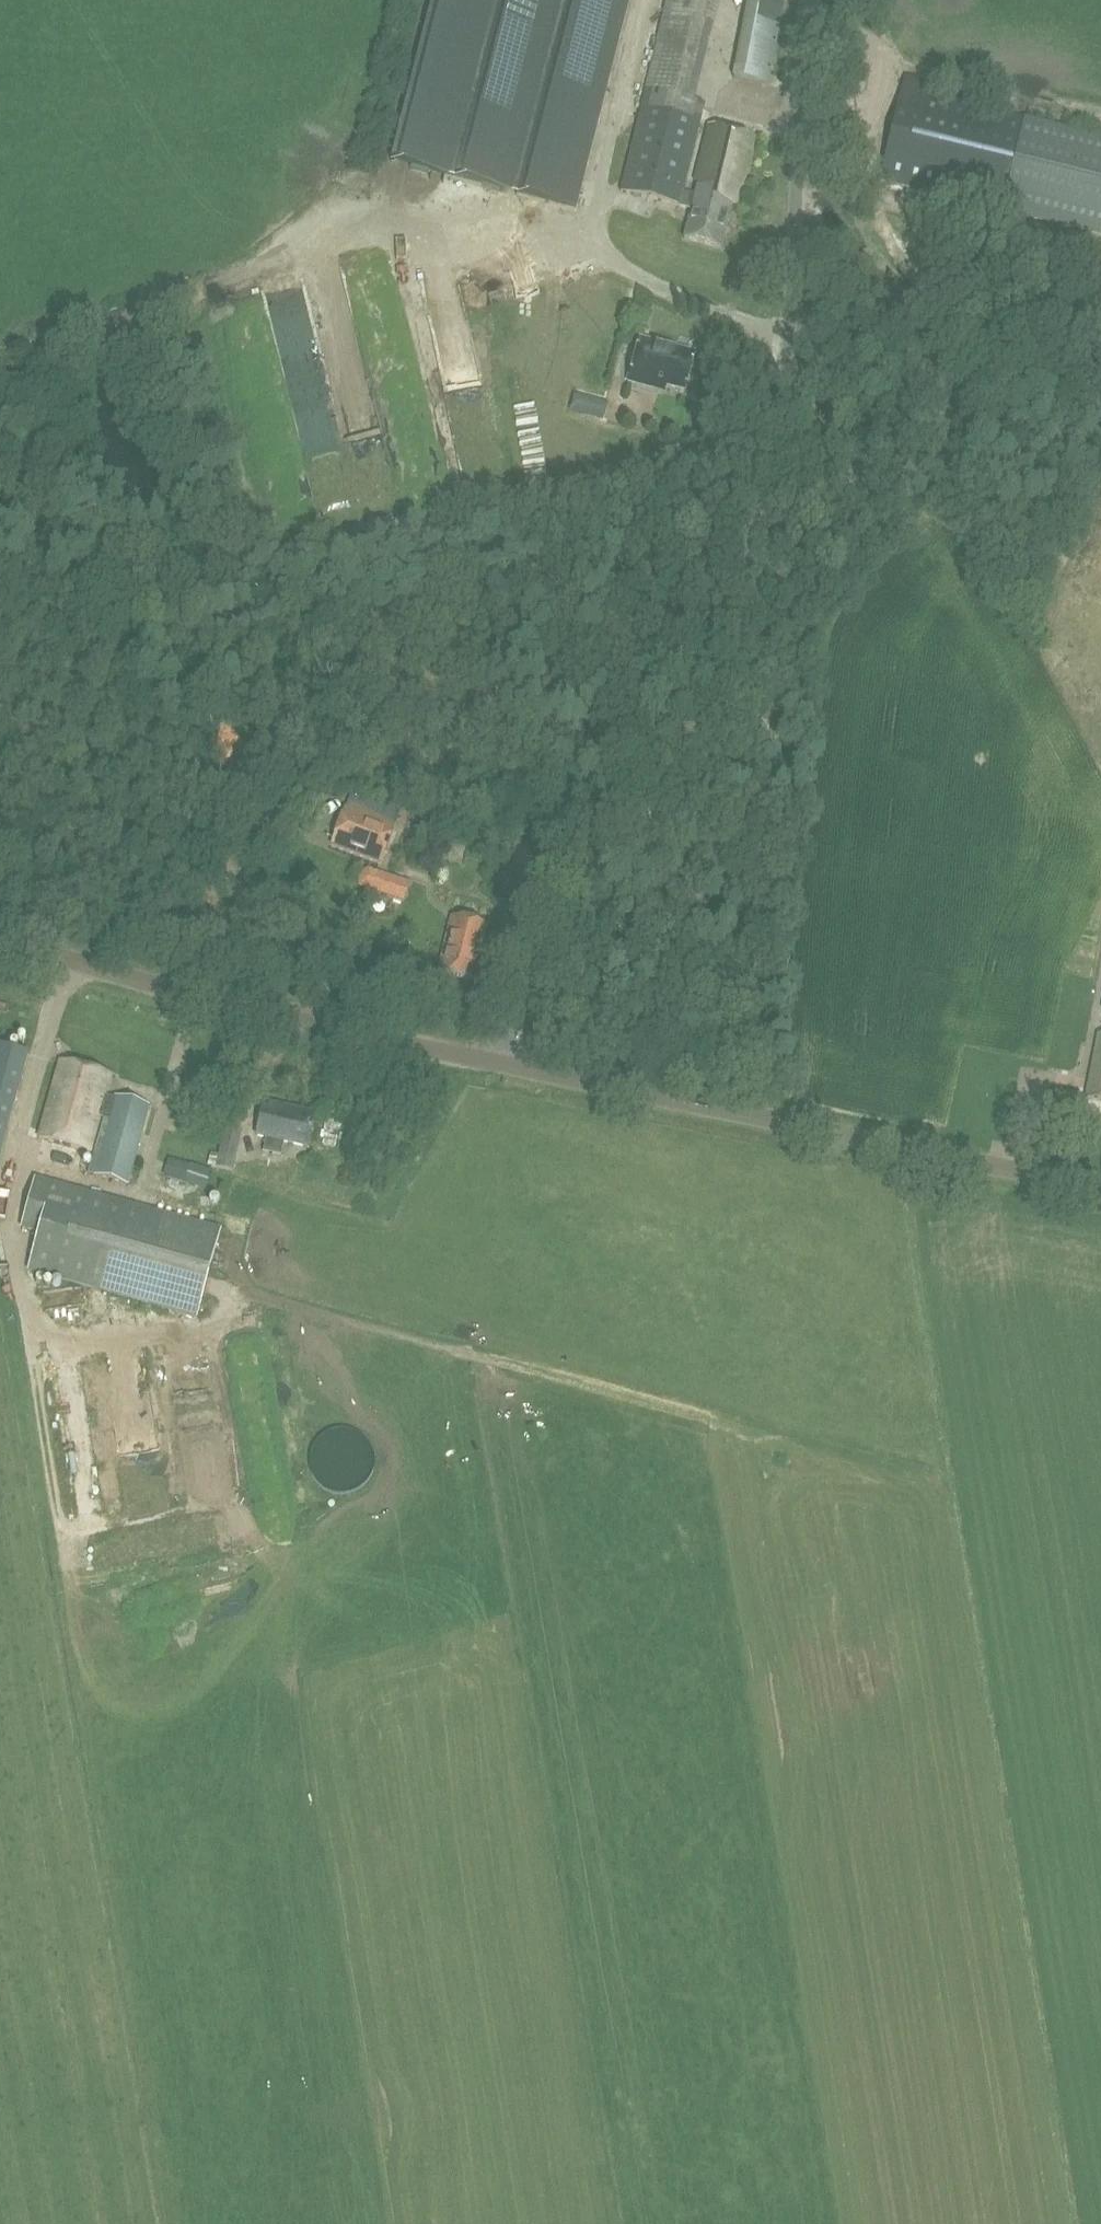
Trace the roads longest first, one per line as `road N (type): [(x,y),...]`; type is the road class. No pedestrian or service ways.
road 1 (unclassified): [(811,0),(800,75),(795,293),(749,491),(634,807),(501,1064)]
road 2 (tertiary): [(501,1064),(1100,1185)]
road 3 (tertiary): [(0,932),(220,999),(501,1064)]

